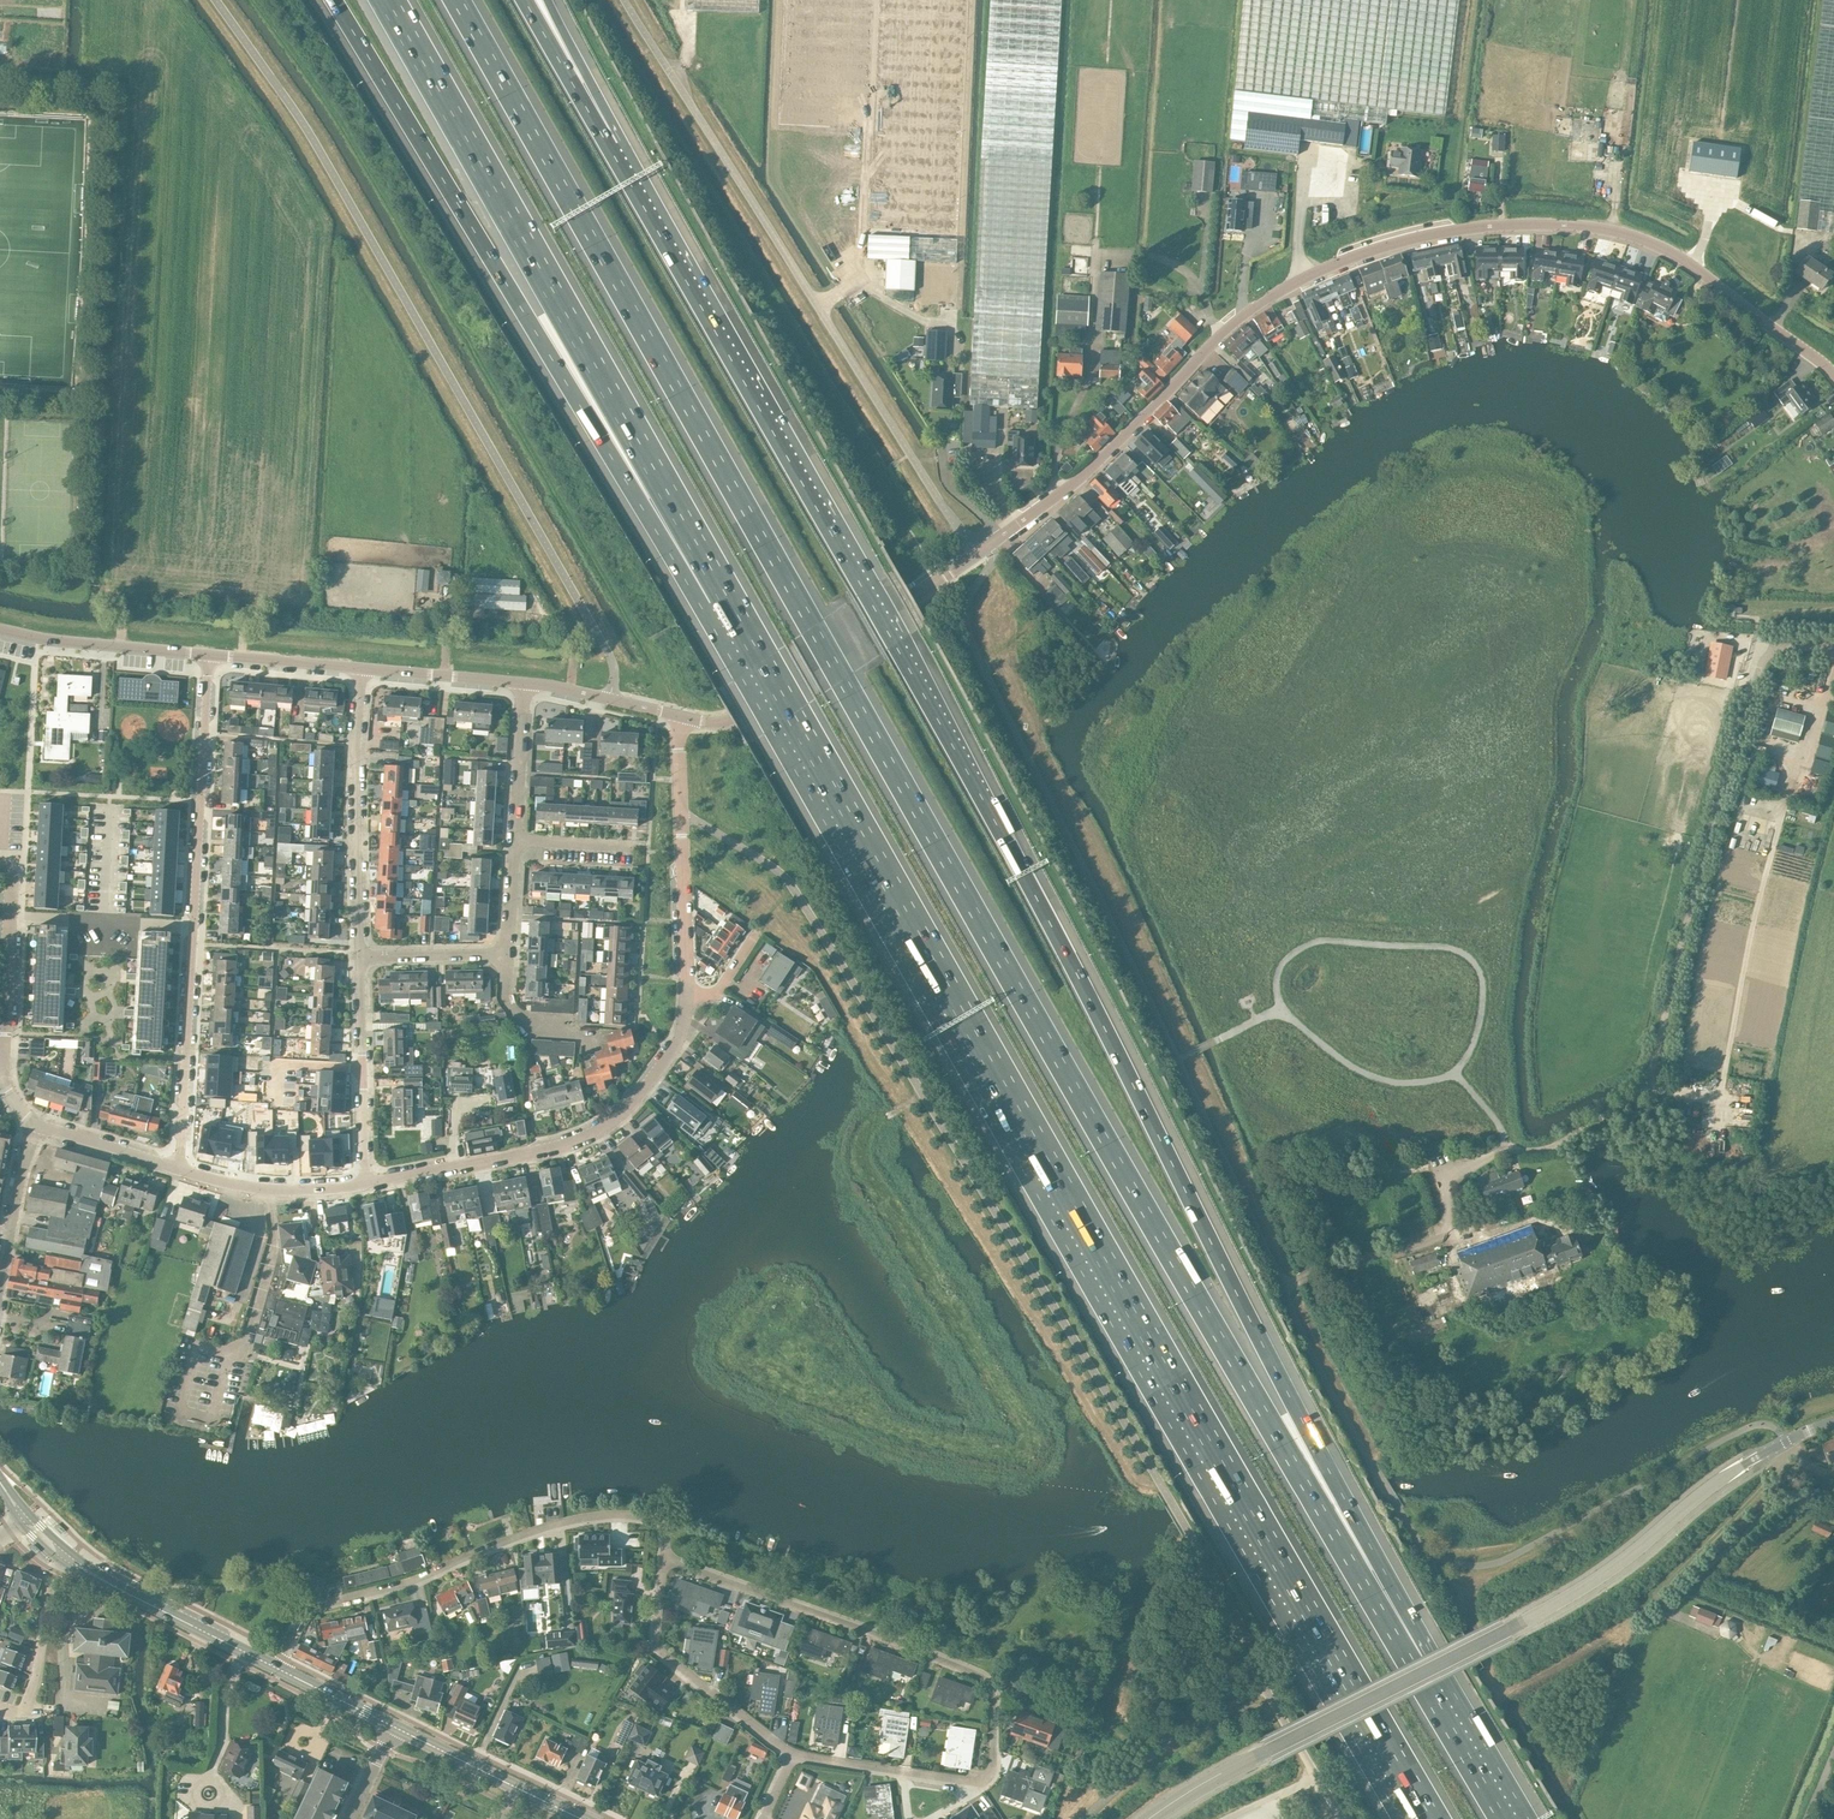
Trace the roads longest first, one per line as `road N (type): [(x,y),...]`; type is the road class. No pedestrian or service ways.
road 1 (motorway): [(1427,1675),(813,626),(460,0)]
road 2 (motorway): [(1427,1675),(1363,1531),(1001,824),(614,150)]
road 3 (motorway): [(722,600),(1430,1818)]
road 4 (unclassified): [(987,544),(1107,455),(1241,316),(1298,281),(1398,242),(1501,226),(1614,231),(1691,267),(1833,373)]
road 5 (unclassified): [(1288,1301),(973,646),(964,616),(994,560),(987,544)]
road 6 (tertiary): [(1148,1818),(1203,1781),(1555,1604),(1722,1476),(1833,1421)]
road 7 (motorway): [(332,0),(598,435),(722,600)]
road 8 (motorway): [(388,0),(722,600)]
road 9 (residential): [(1505,1154),(1557,1147),(1649,1078),(1761,663),(1774,653),(1833,648)]
road 10 (residential): [(275,1667),(307,1608),(435,1575),(571,1521),(650,1521),(663,1561)]
road 11 (residential): [(663,1561),(986,1680),(994,1693),(992,1767),(972,1782)]
road 12 (unclassified): [(686,996),(674,1050),(601,1130),(572,1143),(365,1185)]
road 13 (unclassified): [(972,555),(746,711),(710,721),(678,715)]
road 14 (residential): [(362,668),(355,748),(360,957)]
road 15 (unclassified): [(678,715),(686,996)]
road 16 (residential): [(208,654),(193,927)]
road 17 (residential): [(792,1756),(656,1648),(663,1561)]
road 18 (residential): [(193,927),(180,1169)]
road 19 (tertiary): [(275,1667),(66,1557)]
road 20 (residential): [(360,957),(365,1185)]
road 21 (unclassified): [(208,654),(0,629)]
road 22 (tertiary): [(581,1818),(396,1728)]
road 23 (track): [(1789,1457),(1653,1601)]
road 24 (unclassified): [(365,1185),(270,1190),(180,1169)]
road 25 (residential): [(0,1709),(27,1707),(50,1576),(66,1557)]
road 26 (residential): [(10,916),(193,927)]
road 27 (motorway): [(614,150),(526,0)]
road 28 (residential): [(2,1087),(10,916)]
road 29 (residential): [(32,1127),(0,1292)]
road 30 (motorway): [(1514,1818),(1427,1675)]
road 31 (motorway): [(614,150),(549,0)]
road 32 (unclassified): [(523,683),(362,668)]
road 33 (unclassified): [(678,715),(523,683)]
road 34 (residential): [(515,840),(523,683)]
road 35 (unclassified): [(362,668),(208,654)]
road 36 (unclassified): [(180,1169),(32,1127)]
road 37 (residential): [(360,957),(506,954)]
road 38 (tertiary): [(396,1728),(275,1667)]
road 39 (residential): [(574,1031),(528,1028),(504,997),(506,954)]

